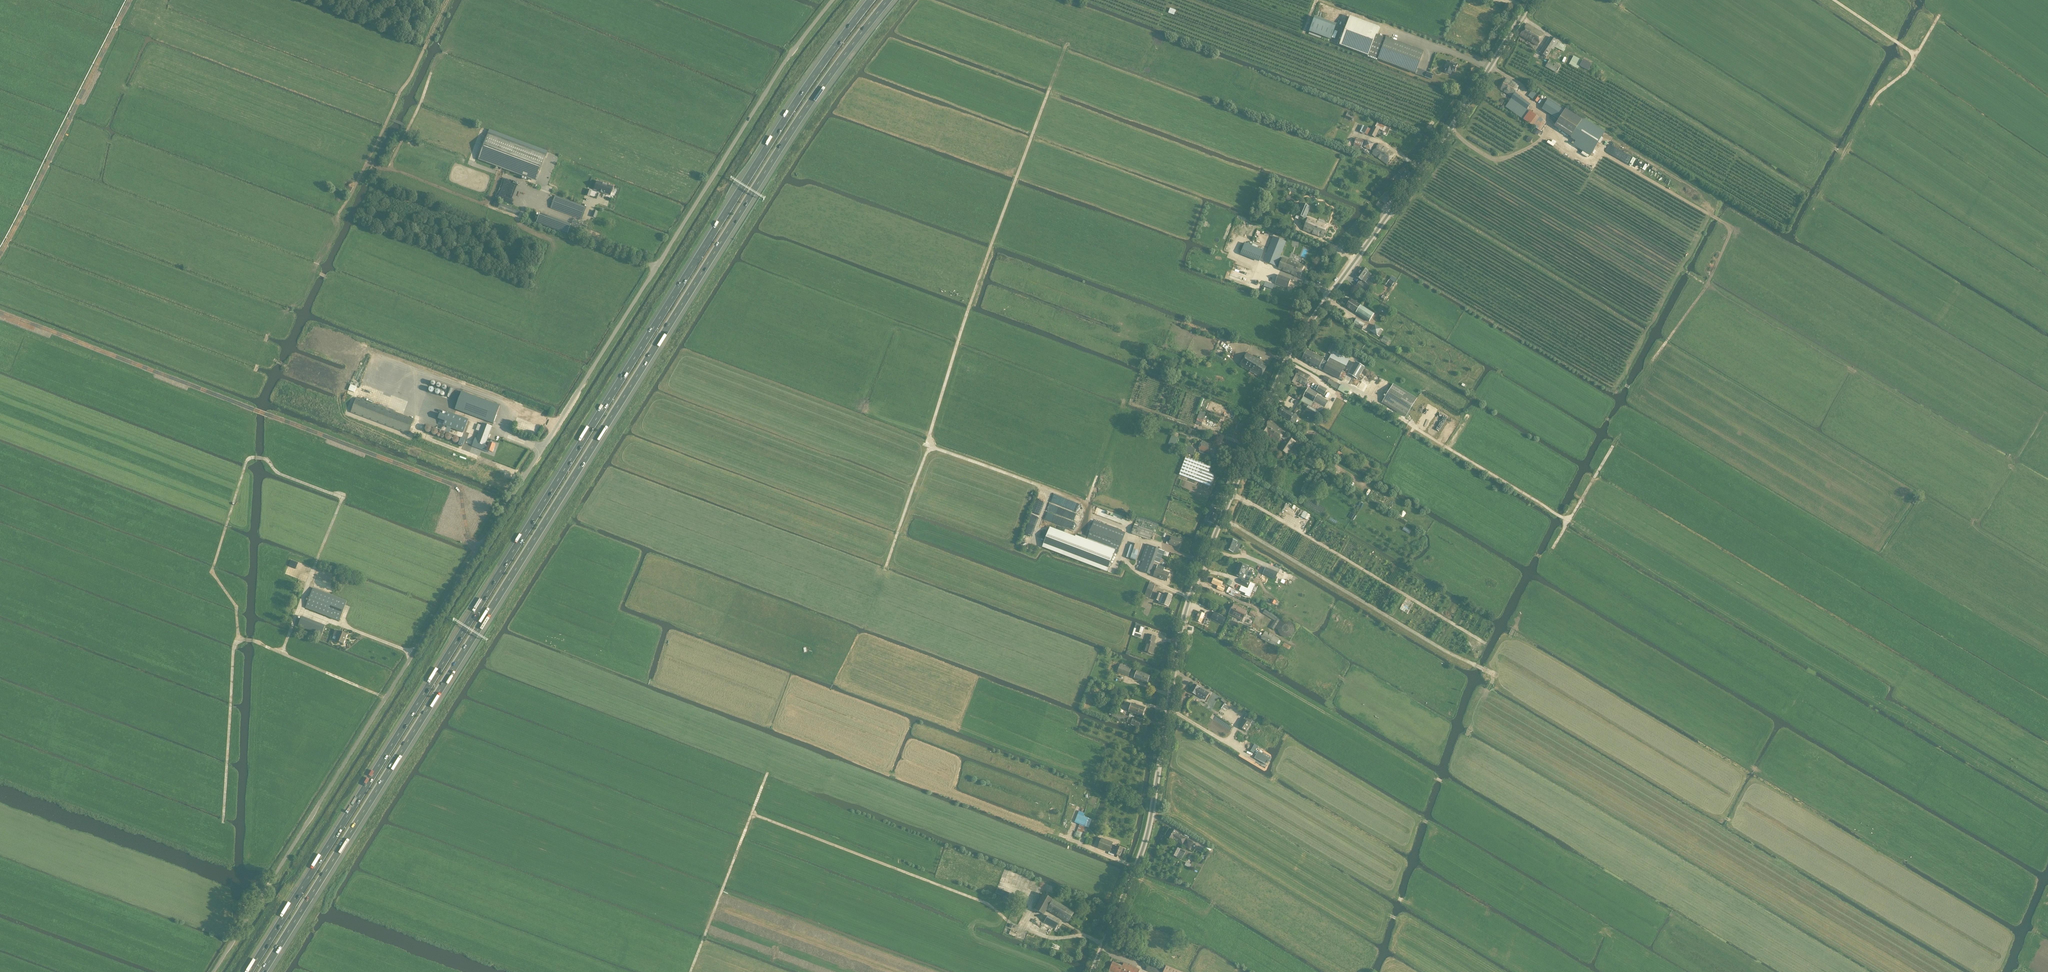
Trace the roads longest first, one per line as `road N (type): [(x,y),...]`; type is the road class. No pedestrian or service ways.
road 1 (motorway): [(263,971),(779,149),(888,0)]
road 2 (motorway): [(871,0),(768,146),(249,971)]
road 3 (unclassified): [(214,971),(792,54),(834,0)]
road 4 (secondary): [(1094,971),(1147,827),(1191,596),(1283,371),(1532,0)]
road 5 (track): [(1491,67),(1525,89),(1550,133),(1591,160),(1600,153),(1729,230),(1709,282),(1652,360)]
road 6 (track): [(1090,512),(1122,408),(957,346),(992,241)]
road 7 (track): [(223,819),(234,652),(242,638),(236,607),(213,566),(245,464),(263,457)]
road 8 (track): [(1104,944),(1015,926),(988,902),(751,811)]
road 9 (track): [(1246,500),(1232,523),(1496,676),(1487,690)]
road 10 (track): [(1568,521),(1291,356)]
road 11 (track): [(884,570),(932,445),(1087,503)]
road 12 (track): [(1483,642),(1232,492)]
road 13 (track): [(281,651),(342,497),(279,474),(263,457)]
road 14 (track): [(336,217),(448,0)]
road 15 (track): [(1816,203),(1879,92),(1908,69),(1944,0)]
road 16 (track): [(584,223),(530,203),(516,215),(367,163)]
road 17 (track): [(688,971),(766,771)]
road 18 (track): [(388,170),(432,72),(476,0)]
road 19 (track): [(387,698),(242,638)]
road 20 (track): [(1615,441),(1553,548)]

